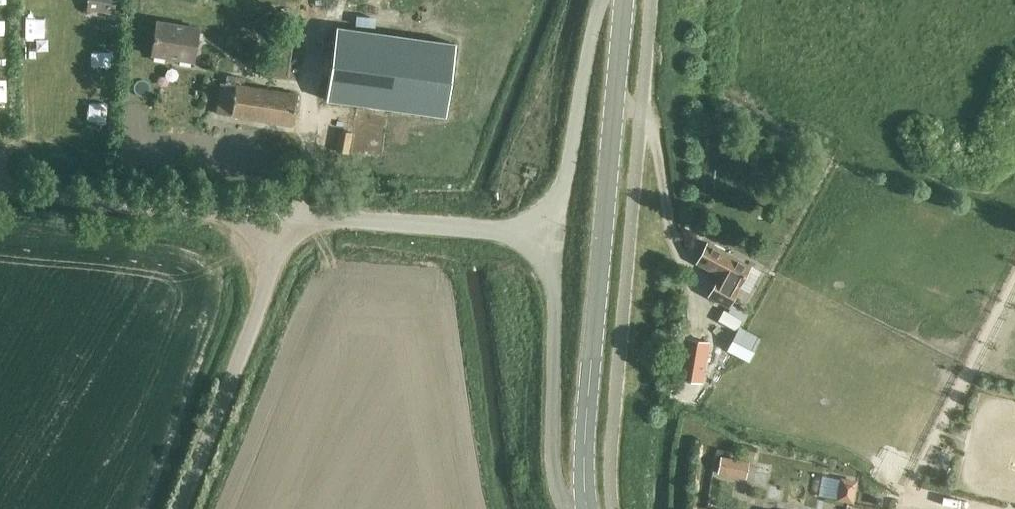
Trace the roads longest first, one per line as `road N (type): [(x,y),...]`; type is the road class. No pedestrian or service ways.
road 1 (secondary): [(586,508),(584,447),(623,0)]
road 2 (unclassified): [(179,508),(277,258),(284,217)]
road 3 (unclassified): [(284,217),(0,195)]
road 4 (unclassified): [(544,231),(553,465),(567,508)]
road 5 (unclassified): [(544,231),(284,217)]
road 6 (unclassified): [(601,0),(544,231)]

